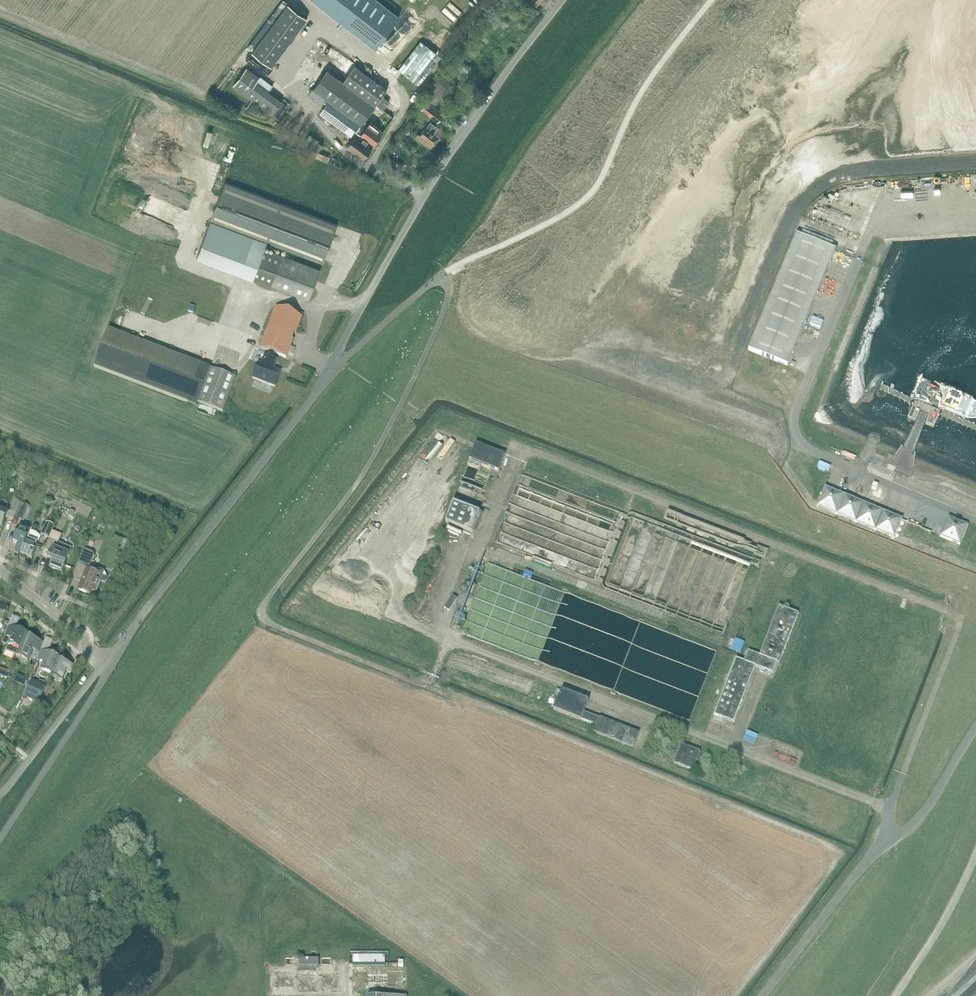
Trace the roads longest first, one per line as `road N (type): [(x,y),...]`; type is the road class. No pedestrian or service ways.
road 1 (unclassified): [(329,369),(451,153),(564,0)]
road 2 (unclassified): [(112,664),(329,369)]
road 3 (unclassified): [(764,995),(881,841),(907,831),(931,800),(975,726)]
road 4 (unclassified): [(0,839),(112,664)]
road 5 (residential): [(0,797),(112,664)]
road 6 (unclassified): [(450,289),(440,276),(329,369)]
road 7 (residential): [(0,570),(112,664)]

